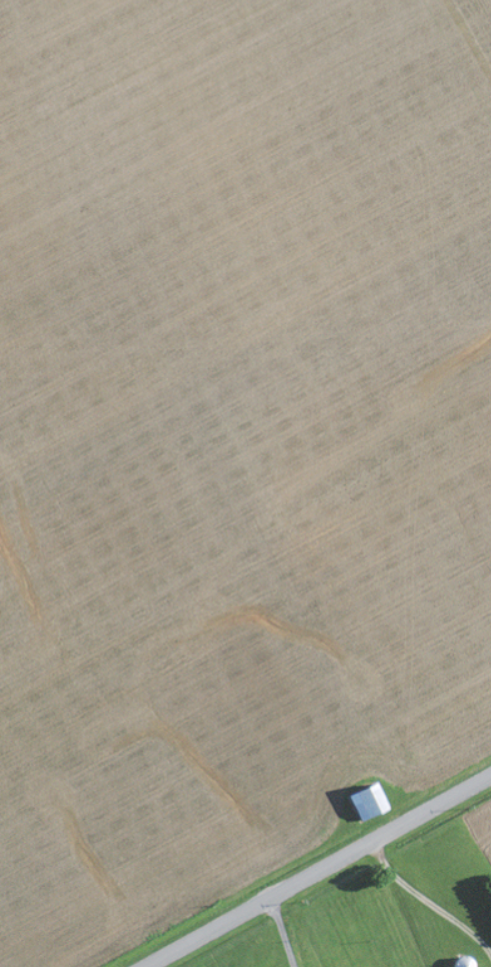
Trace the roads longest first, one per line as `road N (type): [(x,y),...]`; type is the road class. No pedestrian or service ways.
road 1 (tertiary): [(137,966),(490,773)]

